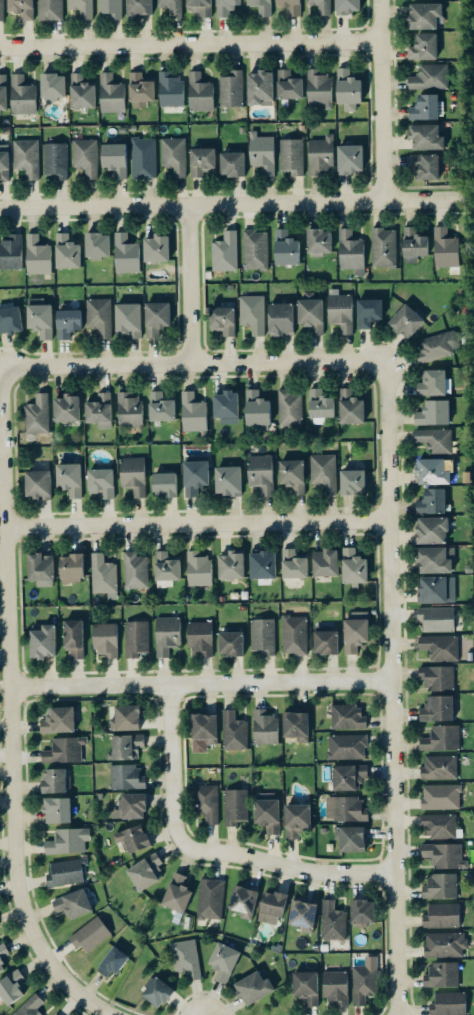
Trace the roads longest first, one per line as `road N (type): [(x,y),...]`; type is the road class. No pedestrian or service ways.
road 1 (residential): [(1,368),(20,897),(48,961),(112,1014)]
road 2 (residential): [(398,1014),(386,361)]
road 3 (residential): [(462,200),(0,208)]
road 4 (residential): [(386,361),(1,368)]
road 5 (residential): [(6,527),(389,521)]
road 6 (residential): [(392,681),(10,687)]
road 7 (residential): [(380,41),(0,47)]
road 8 (residential): [(396,873),(333,874),(185,845)]
road 9 (residential): [(385,201),(380,0)]
road 10 (residential): [(185,845),(174,822),(170,684)]
road 11 (residential): [(189,205),(192,364)]

